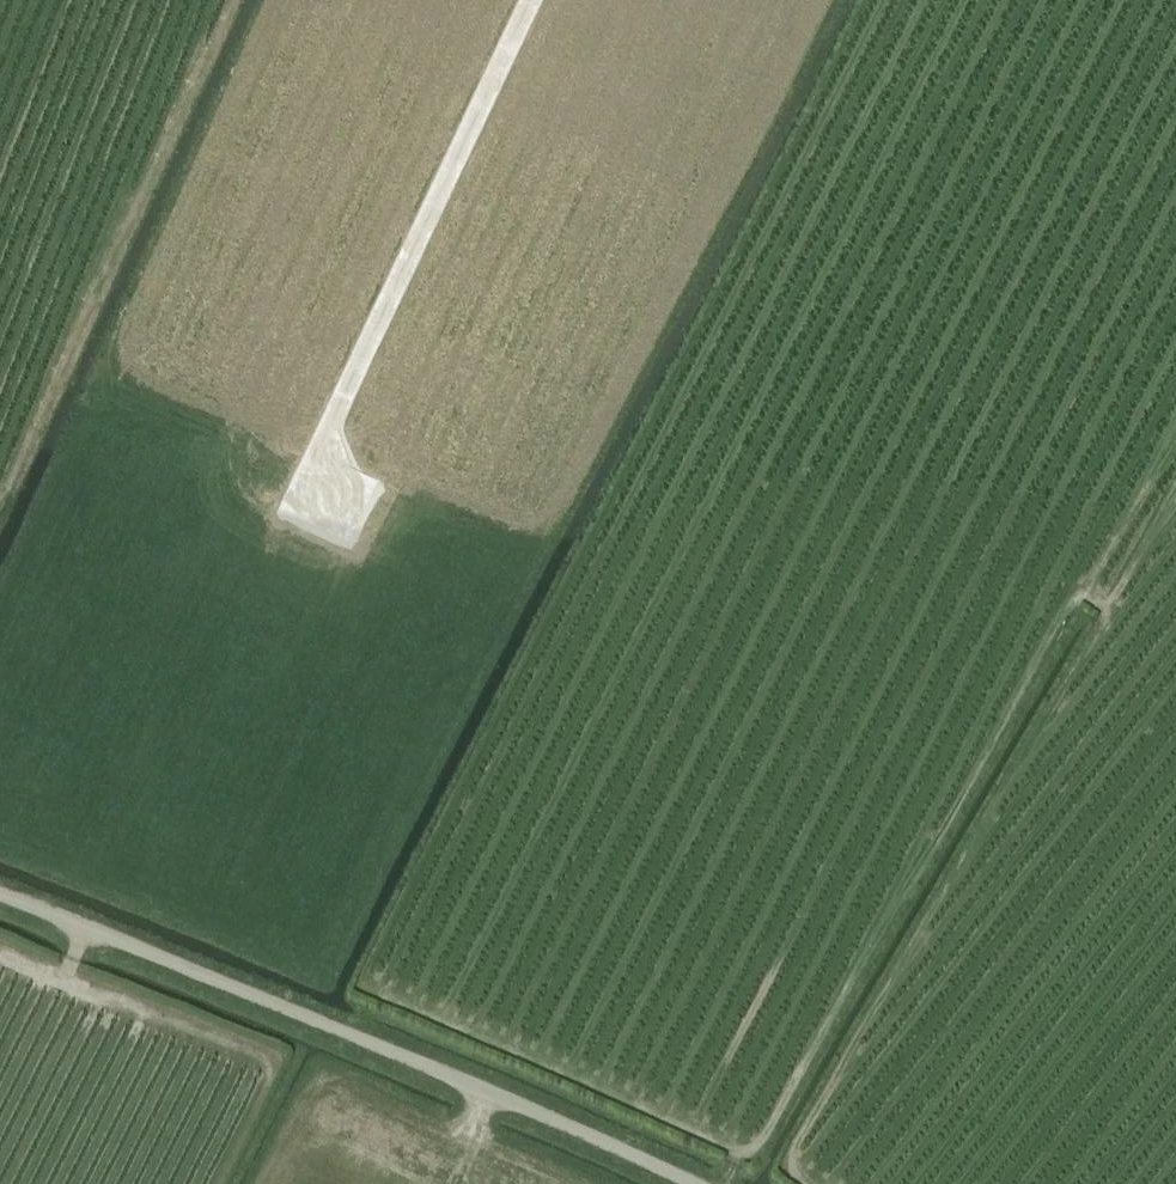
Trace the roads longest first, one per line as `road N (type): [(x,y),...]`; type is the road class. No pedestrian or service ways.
road 1 (unclassified): [(689,1183),(492,1093),(91,929),(0,903)]

